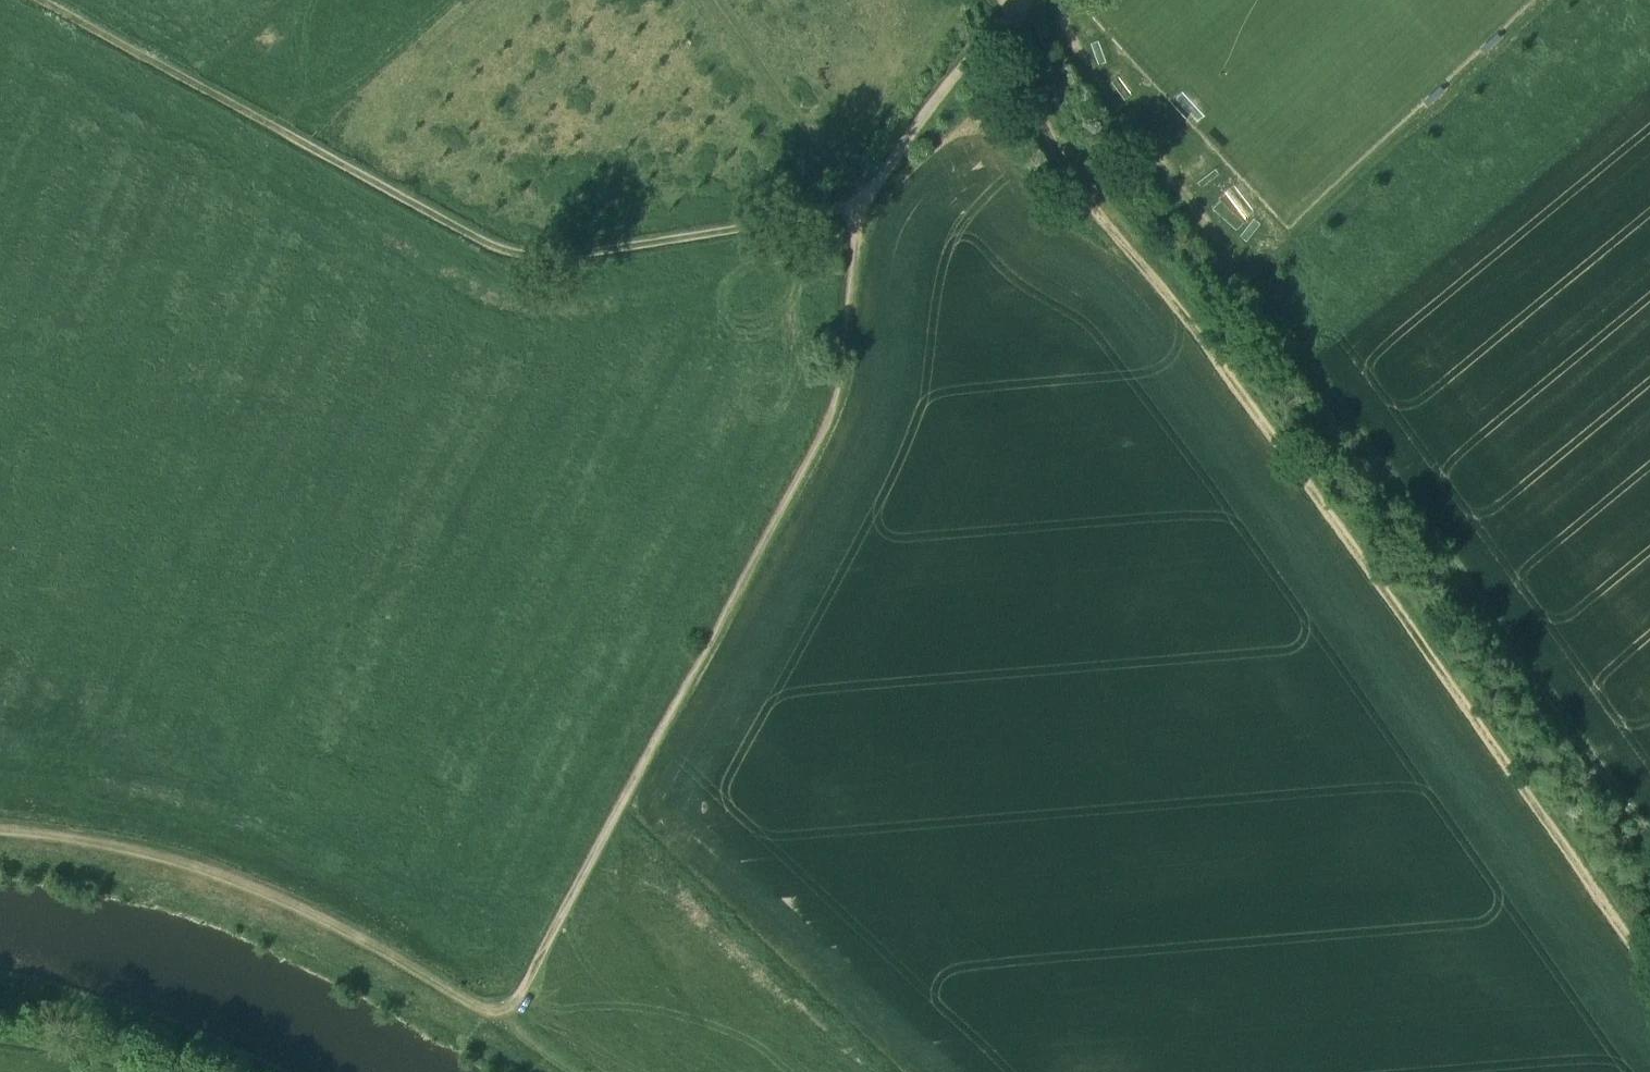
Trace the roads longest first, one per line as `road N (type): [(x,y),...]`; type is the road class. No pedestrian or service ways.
road 1 (track): [(1062,0),(1076,37),(1649,838)]
road 2 (track): [(864,203),(847,346),(821,441),(525,988),(497,1017)]
road 3 (track): [(864,203),(539,256),(513,253),(50,0)]
road 4 (track): [(577,1071),(381,949),(259,890),(199,866),(0,831)]
road 5 (track): [(1009,21),(929,110),(864,203)]
road 6 (track): [(0,1039),(152,1071)]

